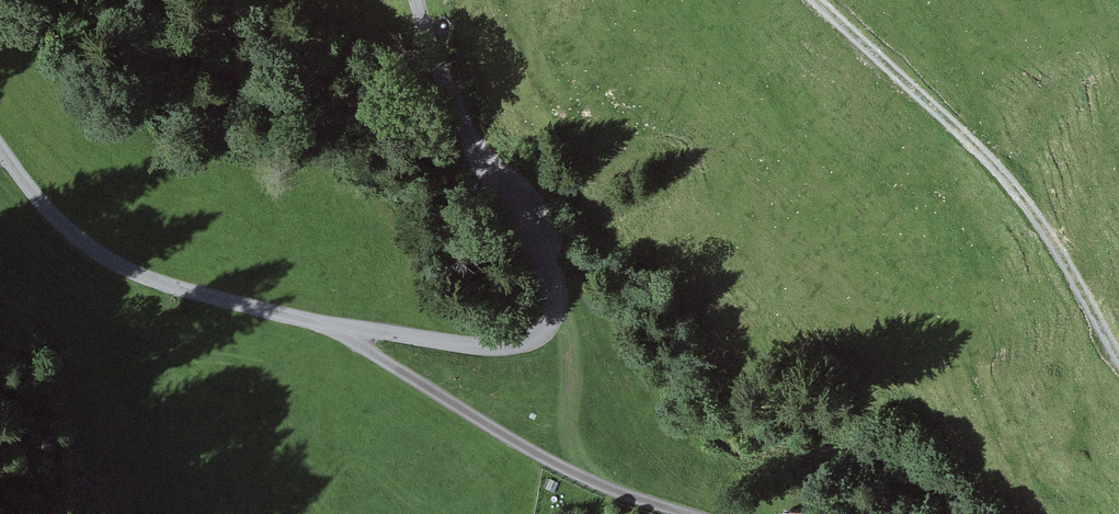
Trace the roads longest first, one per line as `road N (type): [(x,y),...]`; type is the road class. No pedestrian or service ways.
road 1 (unclassified): [(0,151),(79,239),(153,282),(341,327),(472,344),(529,340),(556,300),(553,272),(536,227),(468,139),(421,0)]
road 2 (track): [(817,0),(995,160),(1056,230),(1118,354)]
road 3 (track): [(341,327),(549,462),(692,513)]

